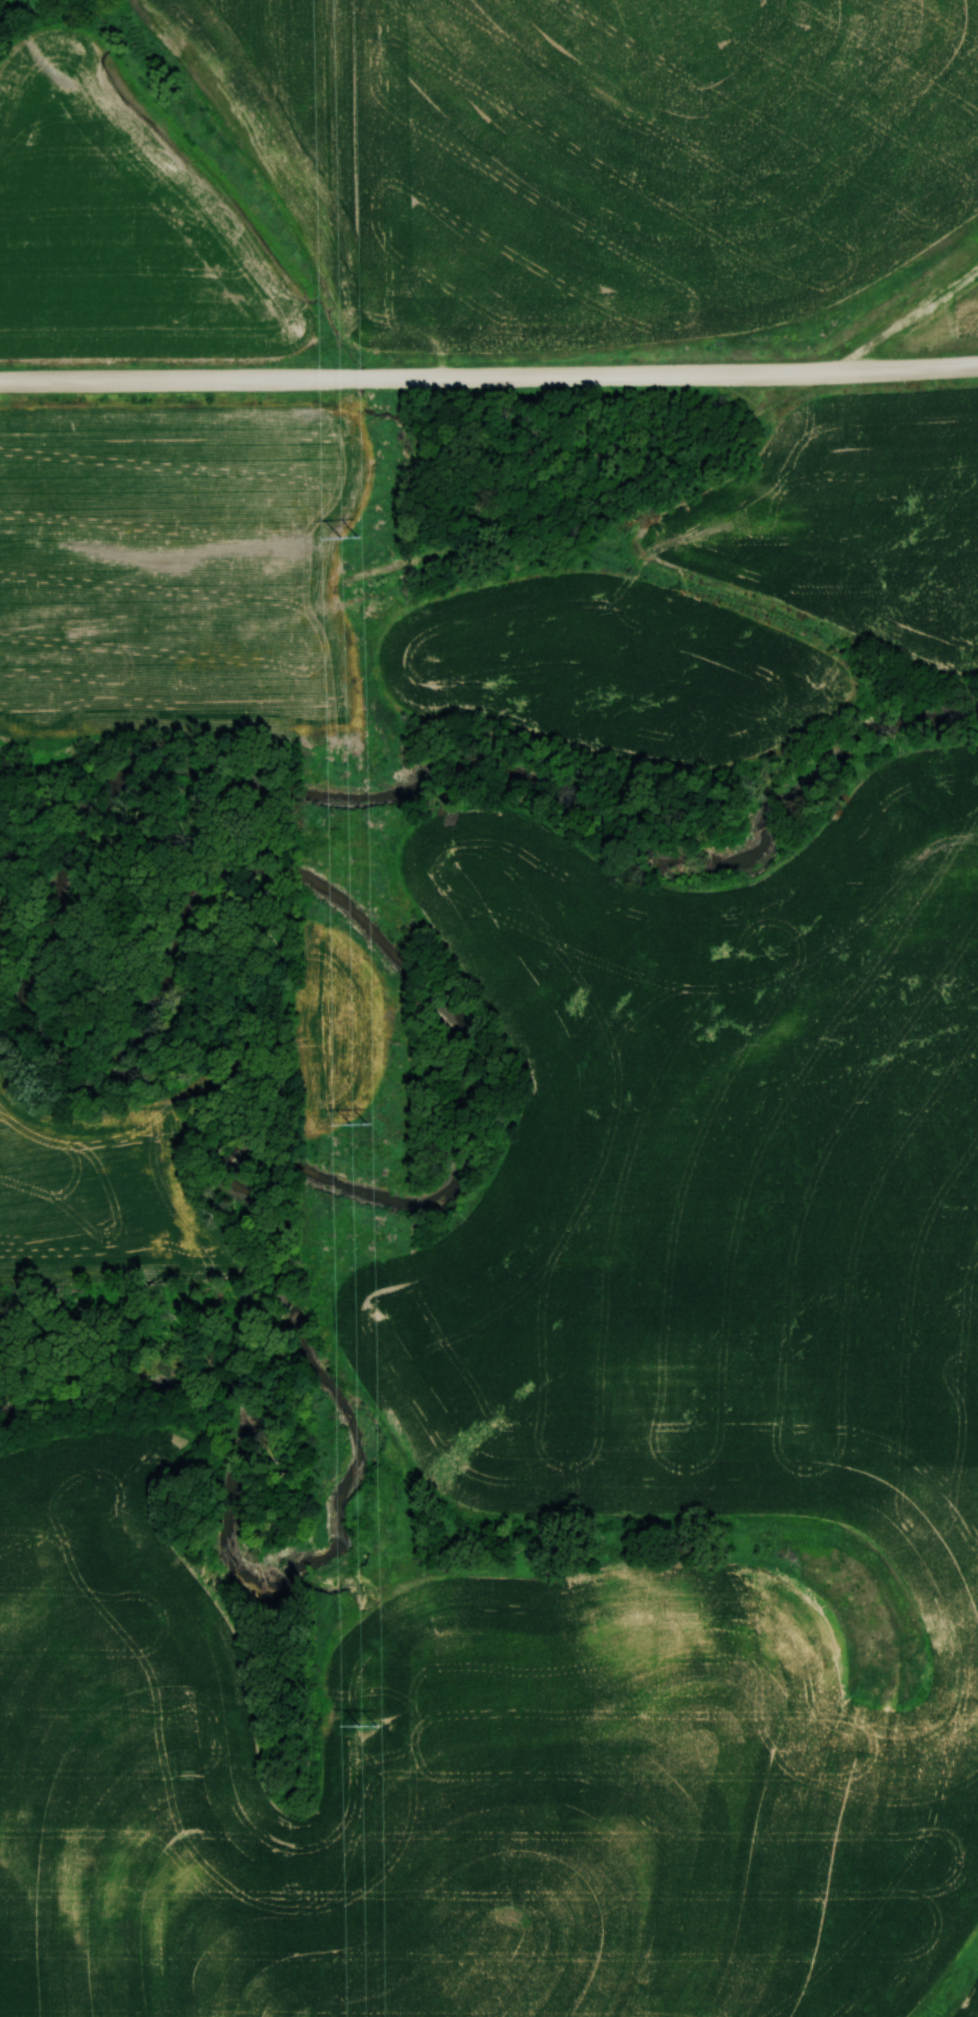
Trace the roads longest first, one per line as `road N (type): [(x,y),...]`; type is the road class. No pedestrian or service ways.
road 1 (tertiary): [(977,365),(0,382)]

